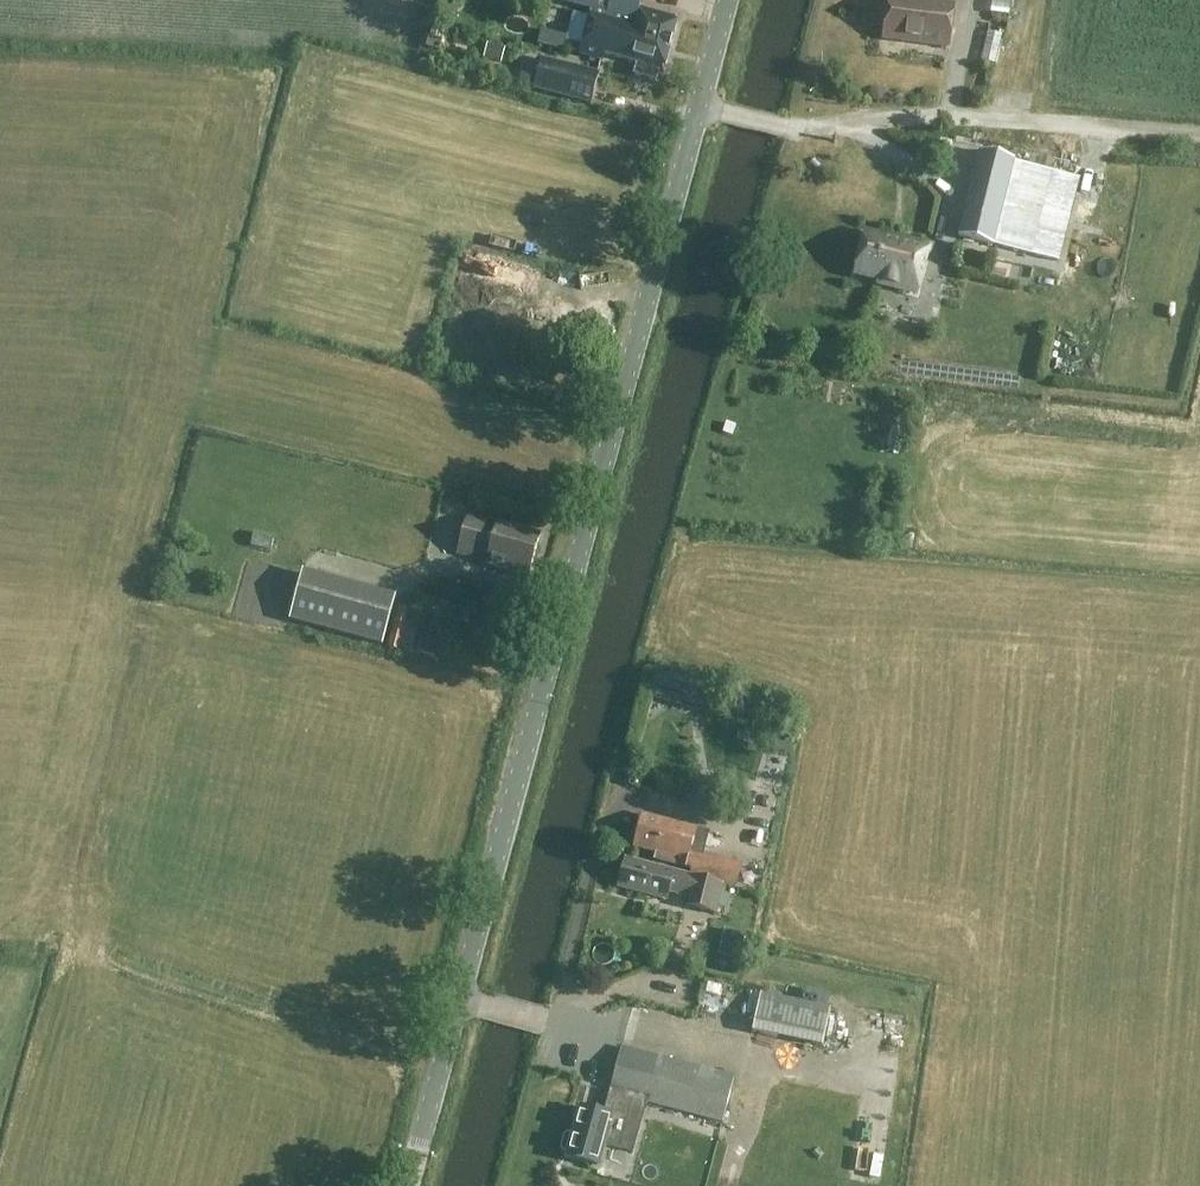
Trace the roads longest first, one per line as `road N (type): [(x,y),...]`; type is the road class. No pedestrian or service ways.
road 1 (tertiary): [(407,1185),(724,0)]
road 2 (track): [(1199,136),(957,116),(779,126)]
road 3 (track): [(695,805),(634,796),(618,802),(558,1026)]

